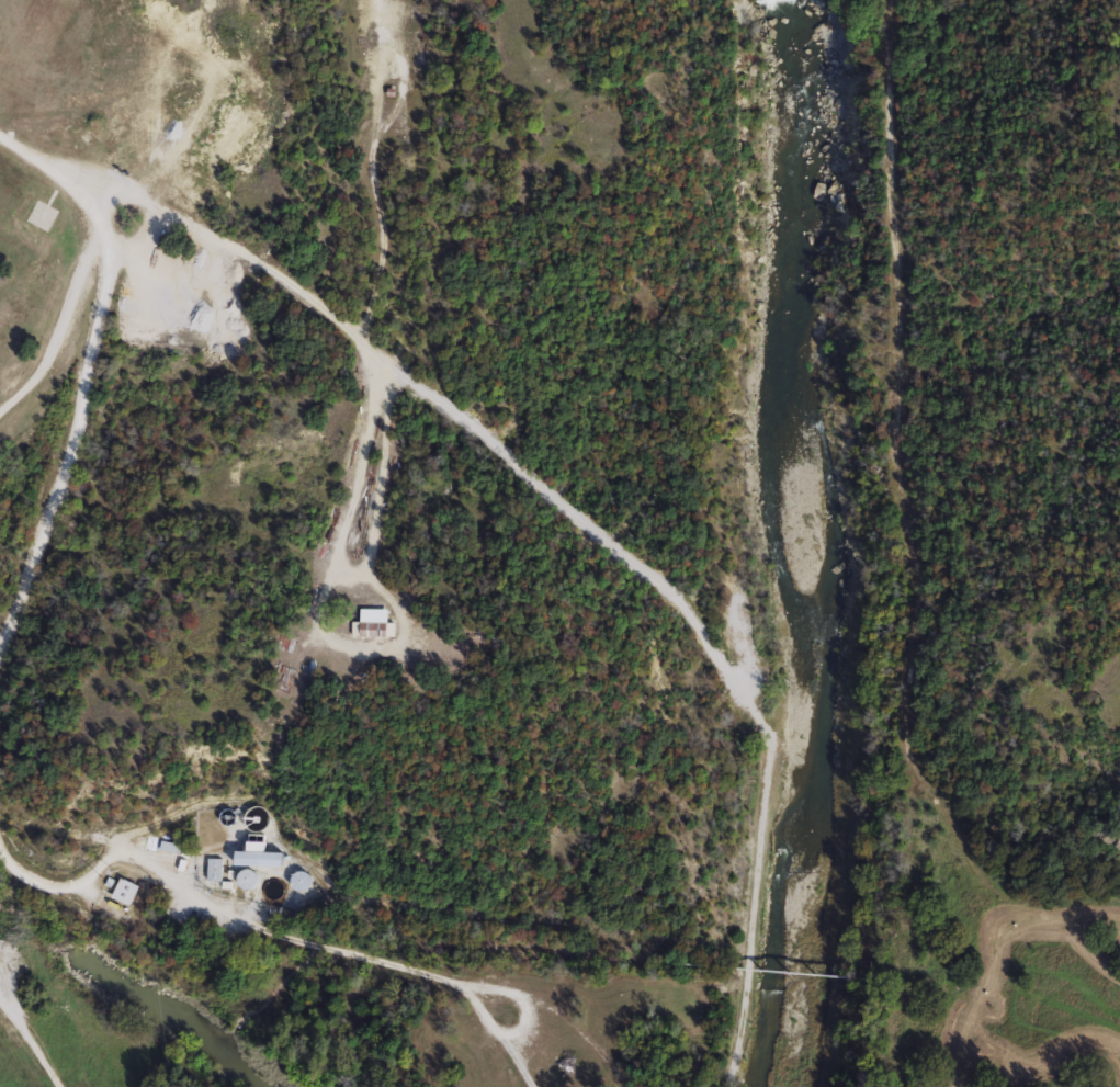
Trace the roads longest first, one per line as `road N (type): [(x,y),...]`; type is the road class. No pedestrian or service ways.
road 1 (residential): [(889,0),(893,462),(918,568),(915,769),(950,841),(913,1086)]
road 2 (residential): [(0,640),(42,542),(87,376),(106,219),(73,186),(0,141)]
road 3 (residential): [(1119,918),(1037,914),(994,894),(950,841)]

